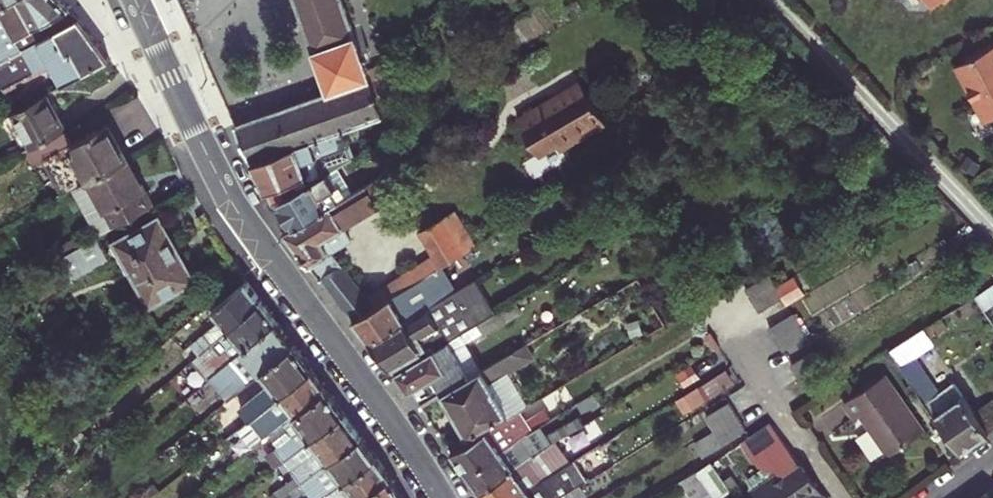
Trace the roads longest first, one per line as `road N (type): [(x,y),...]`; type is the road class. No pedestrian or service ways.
road 1 (tertiary): [(135,0),(235,208),(444,497)]

